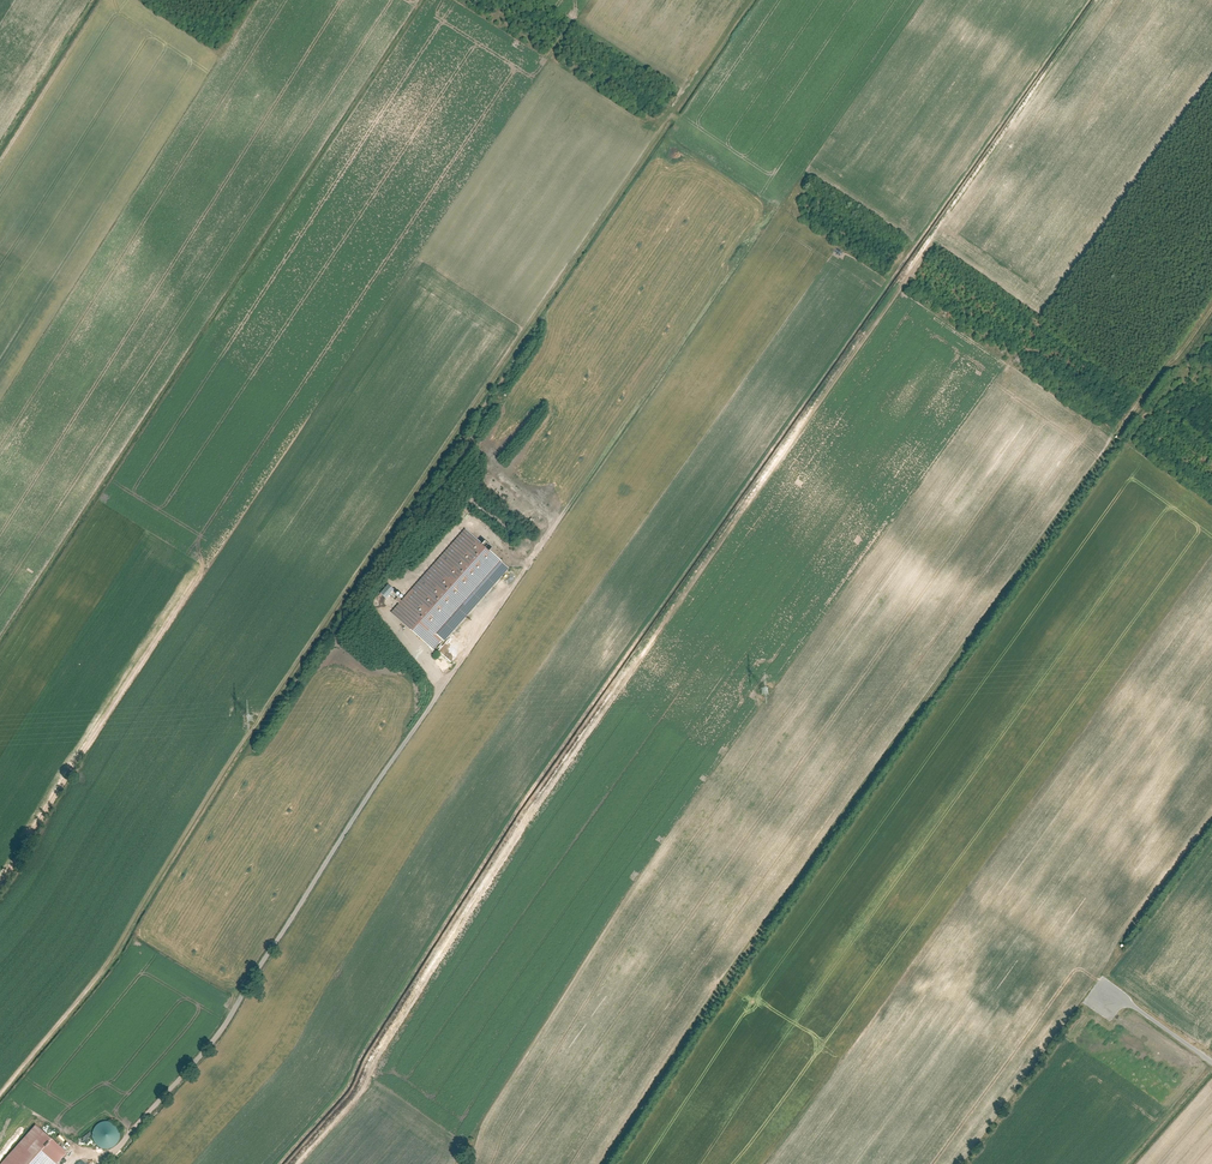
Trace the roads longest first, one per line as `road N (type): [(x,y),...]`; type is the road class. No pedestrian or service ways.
road 1 (track): [(294,1163),(360,1088),(508,846),(932,245)]

